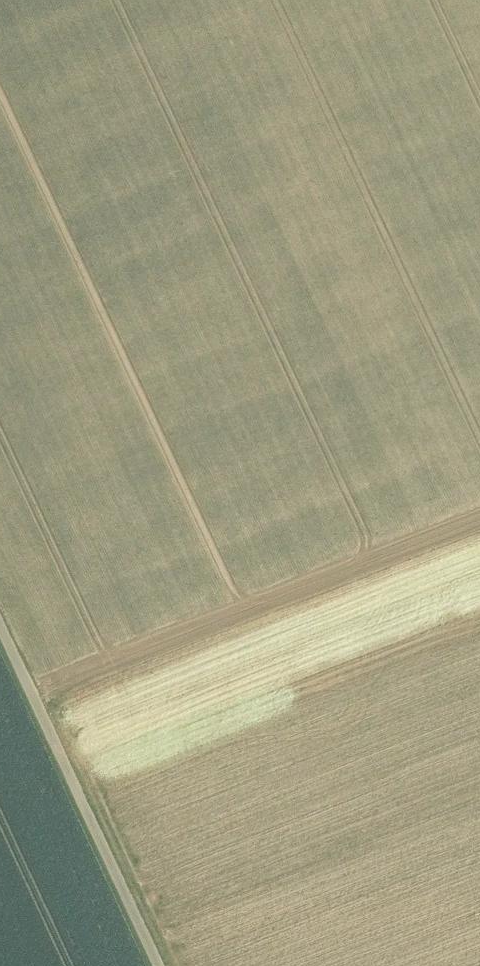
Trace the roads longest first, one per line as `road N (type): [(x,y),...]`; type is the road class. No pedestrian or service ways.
road 1 (track): [(158,965),(0,627)]

